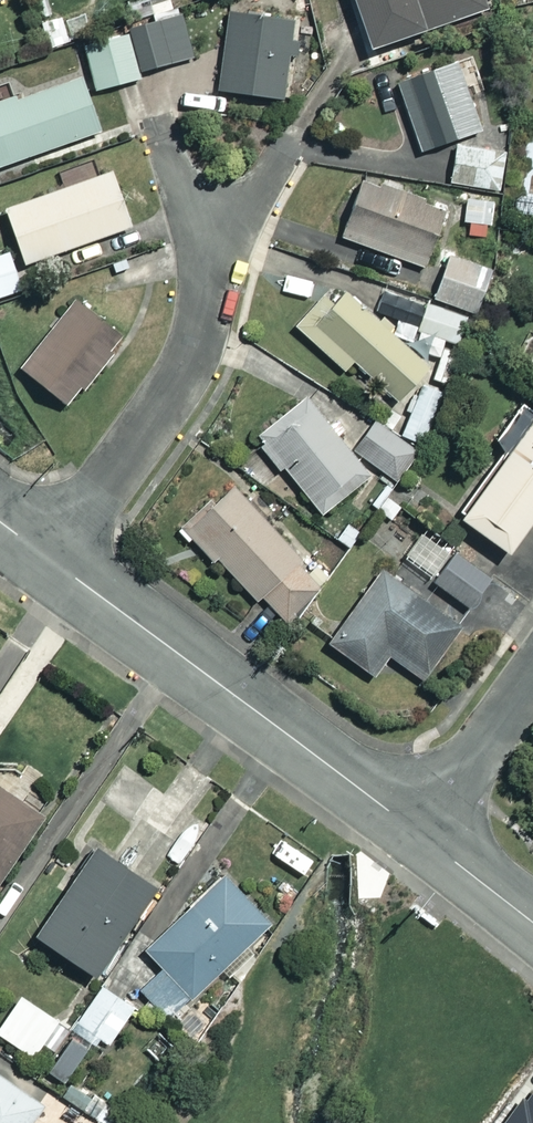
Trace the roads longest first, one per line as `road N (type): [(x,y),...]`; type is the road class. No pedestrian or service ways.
road 1 (residential): [(417,835),(53,563)]
road 2 (residential): [(220,217),(201,334),(53,563)]
road 3 (residential): [(417,835),(532,675)]
road 4 (residential): [(532,924),(417,835)]

